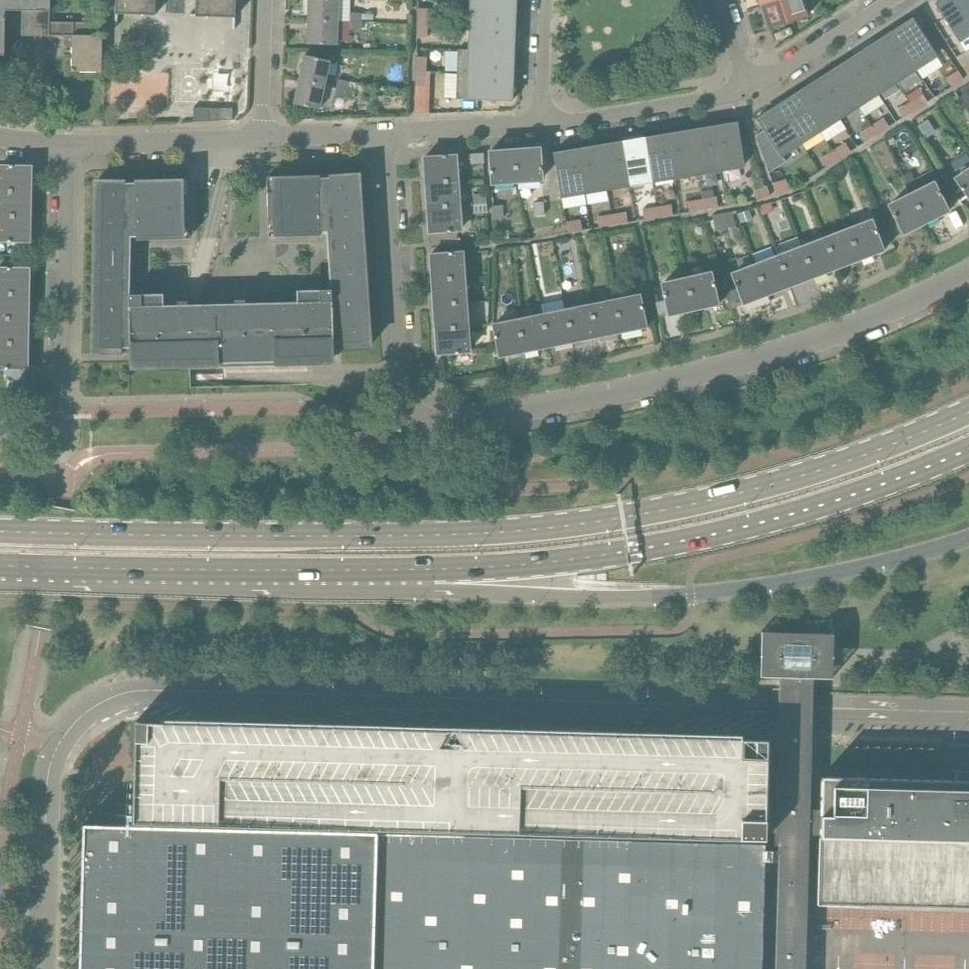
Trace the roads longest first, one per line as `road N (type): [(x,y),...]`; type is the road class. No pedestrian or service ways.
road 1 (primary): [(968,412),(789,480),(569,526),(373,536),(0,532)]
road 2 (tertiary): [(968,716),(171,694),(117,699),(86,713)]
road 3 (residential): [(386,136),(401,385),(409,408),(427,420),(621,396),(707,376),(833,340),(968,279)]
road 4 (primary): [(398,571),(523,565),(667,545),(806,510),(968,450)]
road 5 (primary): [(398,571),(441,592),(639,599),(770,586),(968,538)]
road 6 (primary): [(0,566),(398,571)]
road 7 (residential): [(68,144),(63,399),(44,423),(0,424)]
road 8 (tertiary): [(44,968),(48,778),(57,749),(86,713)]
road 9 (residential): [(543,125),(750,92)]
road 10 (residential): [(68,144),(259,140)]
road 11 (residential): [(750,92),(894,0)]
road 12 (residential): [(543,125),(386,136)]
road 13 (residential): [(259,140),(263,0)]
road 14 (residential): [(386,136),(259,140)]
road 15 (residential): [(546,0),(543,125)]

